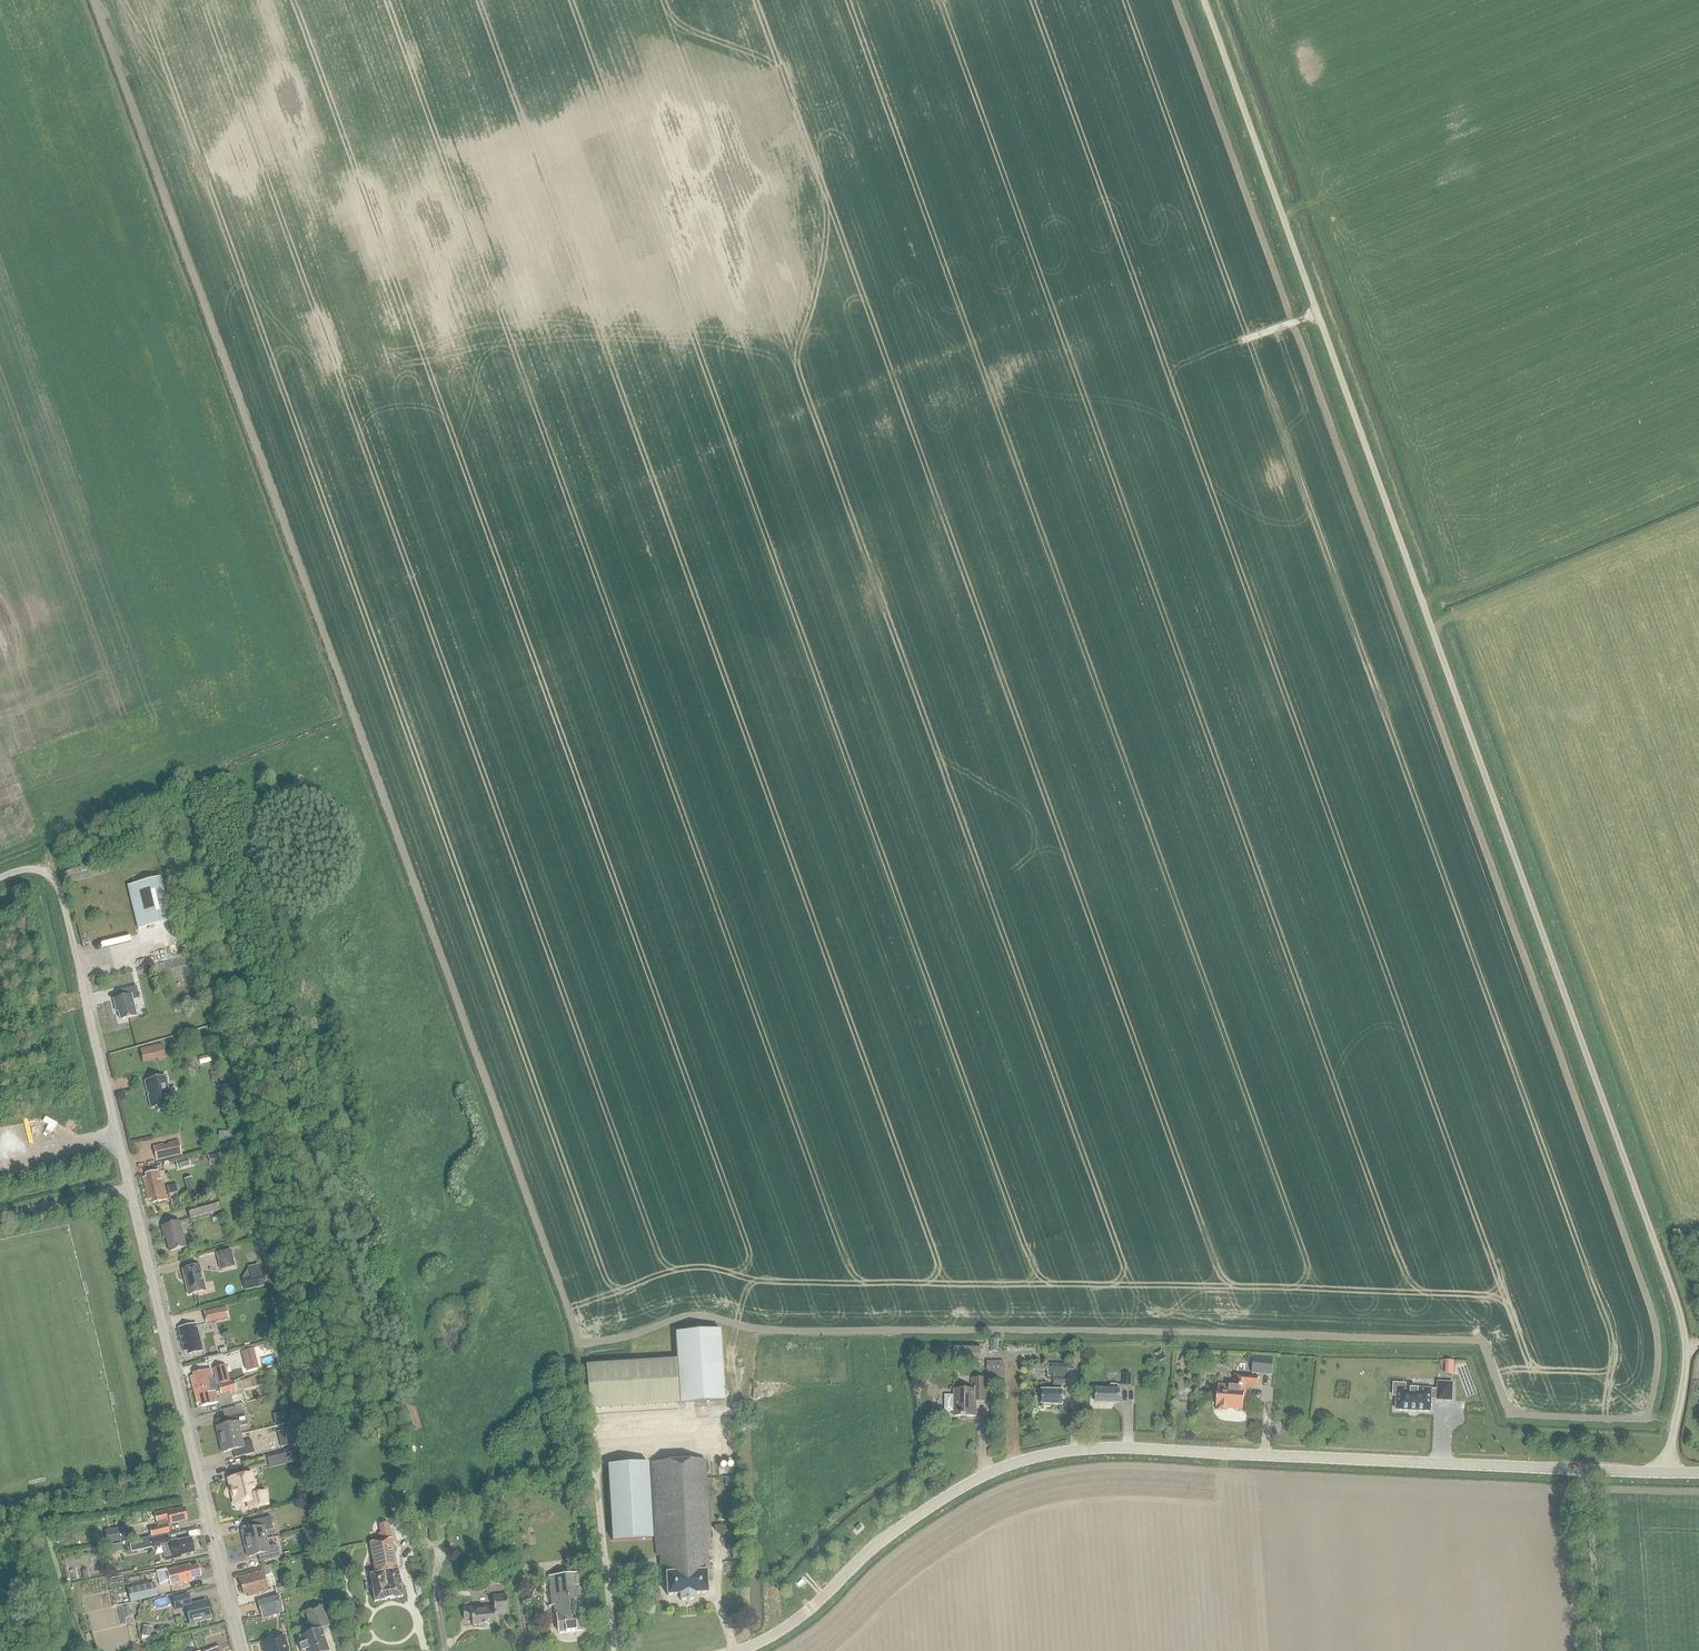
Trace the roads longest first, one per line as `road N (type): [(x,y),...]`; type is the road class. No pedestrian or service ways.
road 1 (unclassified): [(1664,1474),(1684,1376),(1678,1312),(1201,0)]
road 2 (tertiary): [(742,1650),(788,1627),(872,1549),(931,1508),(984,1477),(1051,1455),(1125,1450),(1664,1474)]
road 3 (residential): [(239,1650),(127,1191)]
road 4 (residential): [(127,1191),(56,891),(34,873),(0,880)]
road 5 (residential): [(127,1191),(0,1220)]

